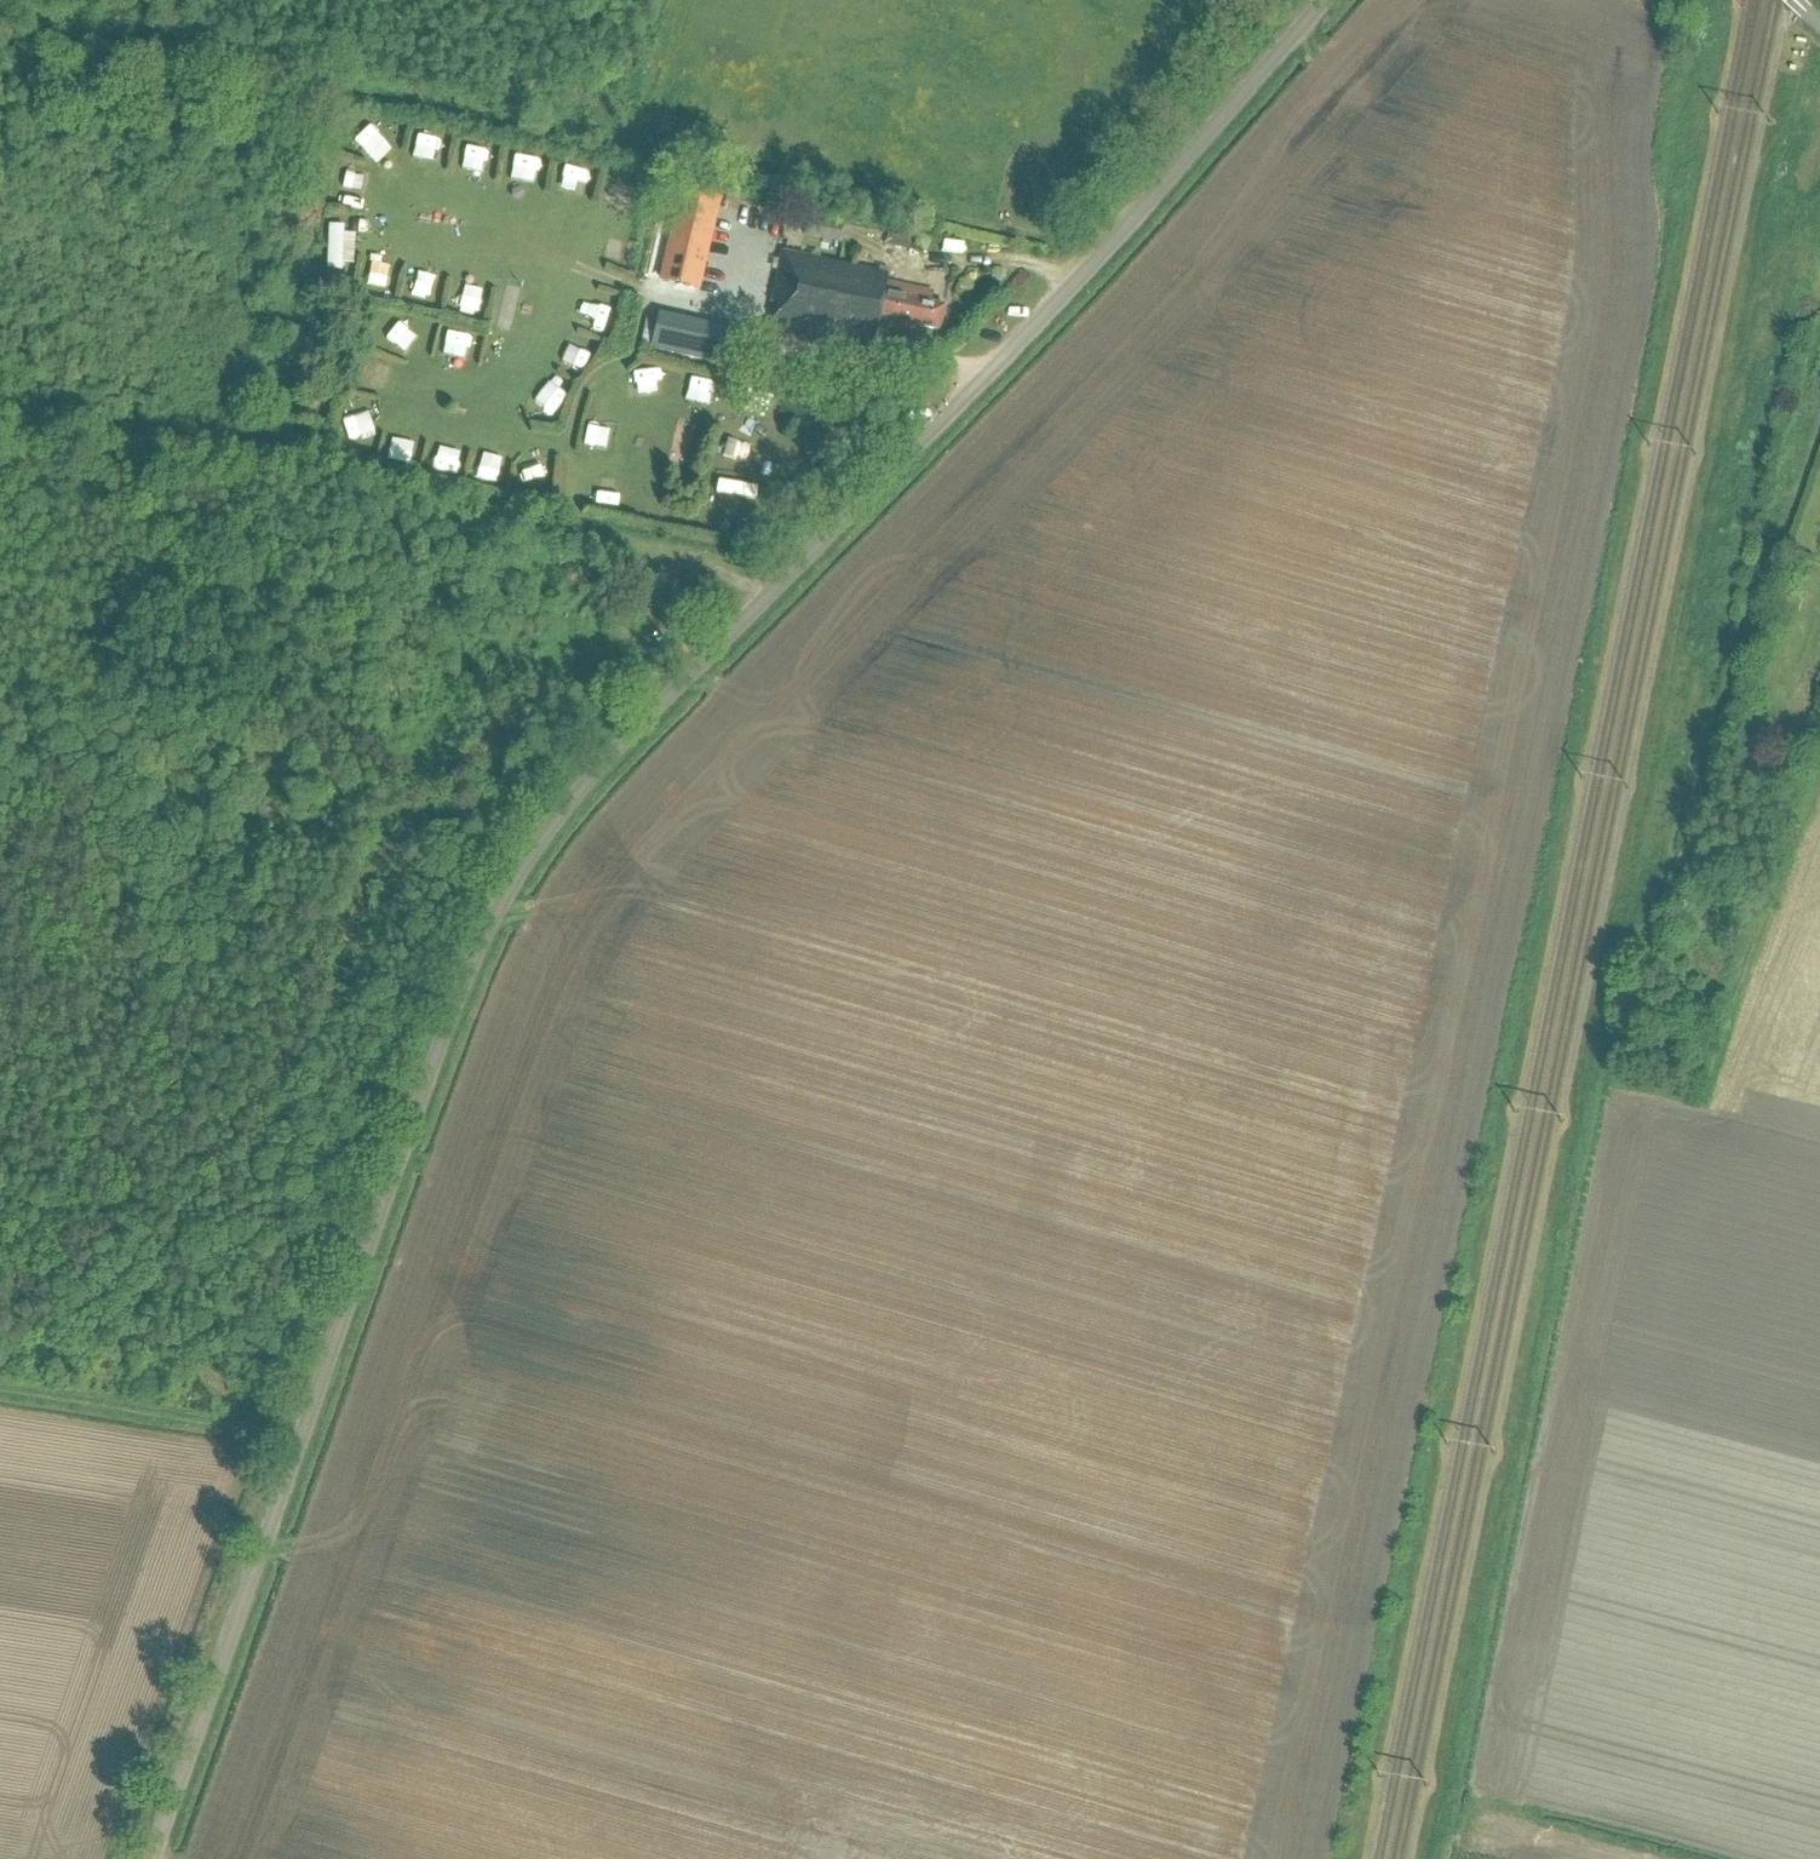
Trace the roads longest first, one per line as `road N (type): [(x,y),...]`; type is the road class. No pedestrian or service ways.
road 1 (unclassified): [(153,1858),(421,1097),(489,929),(536,851),(607,763),(1102,256),(1326,0)]
road 2 (track): [(975,387),(946,359),(853,361),(768,344),(741,313),(575,269)]
road 3 (track): [(302,1435),(0,1382)]
road 4 (track): [(1653,1858),(1489,1814)]

